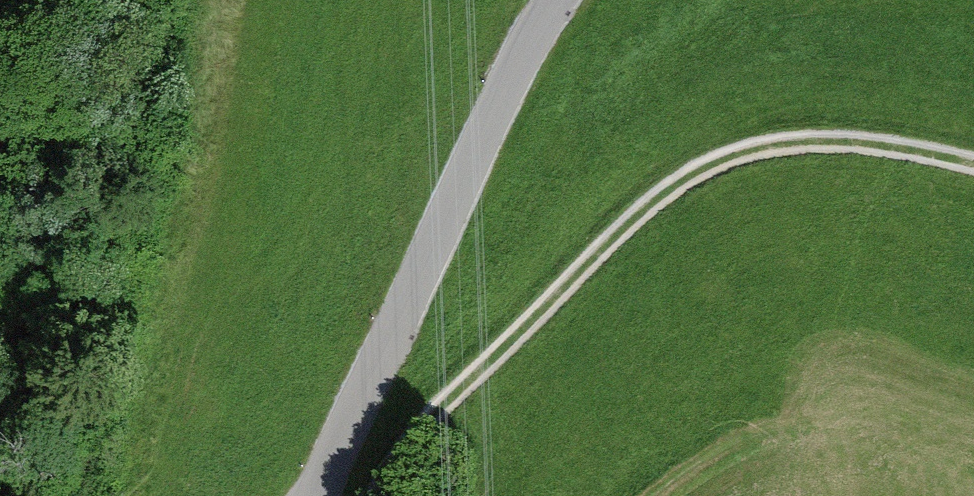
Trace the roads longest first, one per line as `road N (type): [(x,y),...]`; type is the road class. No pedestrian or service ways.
road 1 (track): [(973,168),(835,146),(705,174),(471,389),(410,452),(384,495)]
road 2 (residential): [(556,0),(525,37),(325,495)]

